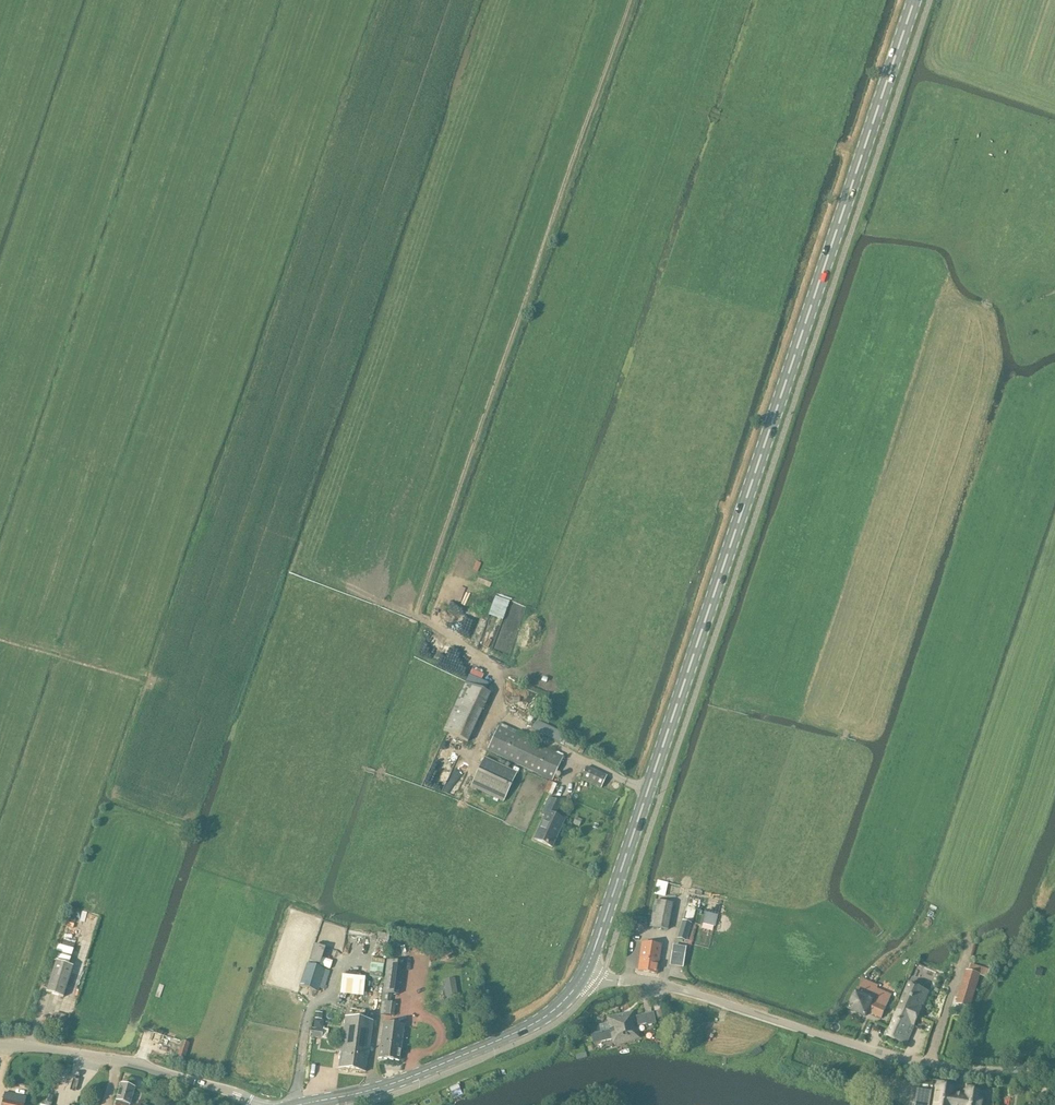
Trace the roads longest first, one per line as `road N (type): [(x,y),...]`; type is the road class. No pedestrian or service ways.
road 1 (secondary): [(585,973),(914,0)]
road 2 (track): [(629,0),(413,614),(366,596)]
road 3 (unclassified): [(585,973),(676,988),(929,1064),(1054,1069)]
road 4 (secondary): [(298,1104),(396,1084),(522,1029),(566,1000),(585,973)]
road 5 (tertiary): [(0,1045),(123,1062),(253,1104)]
road 6 (track): [(199,891),(137,1066)]
road 7 (track): [(154,685),(0,639)]

